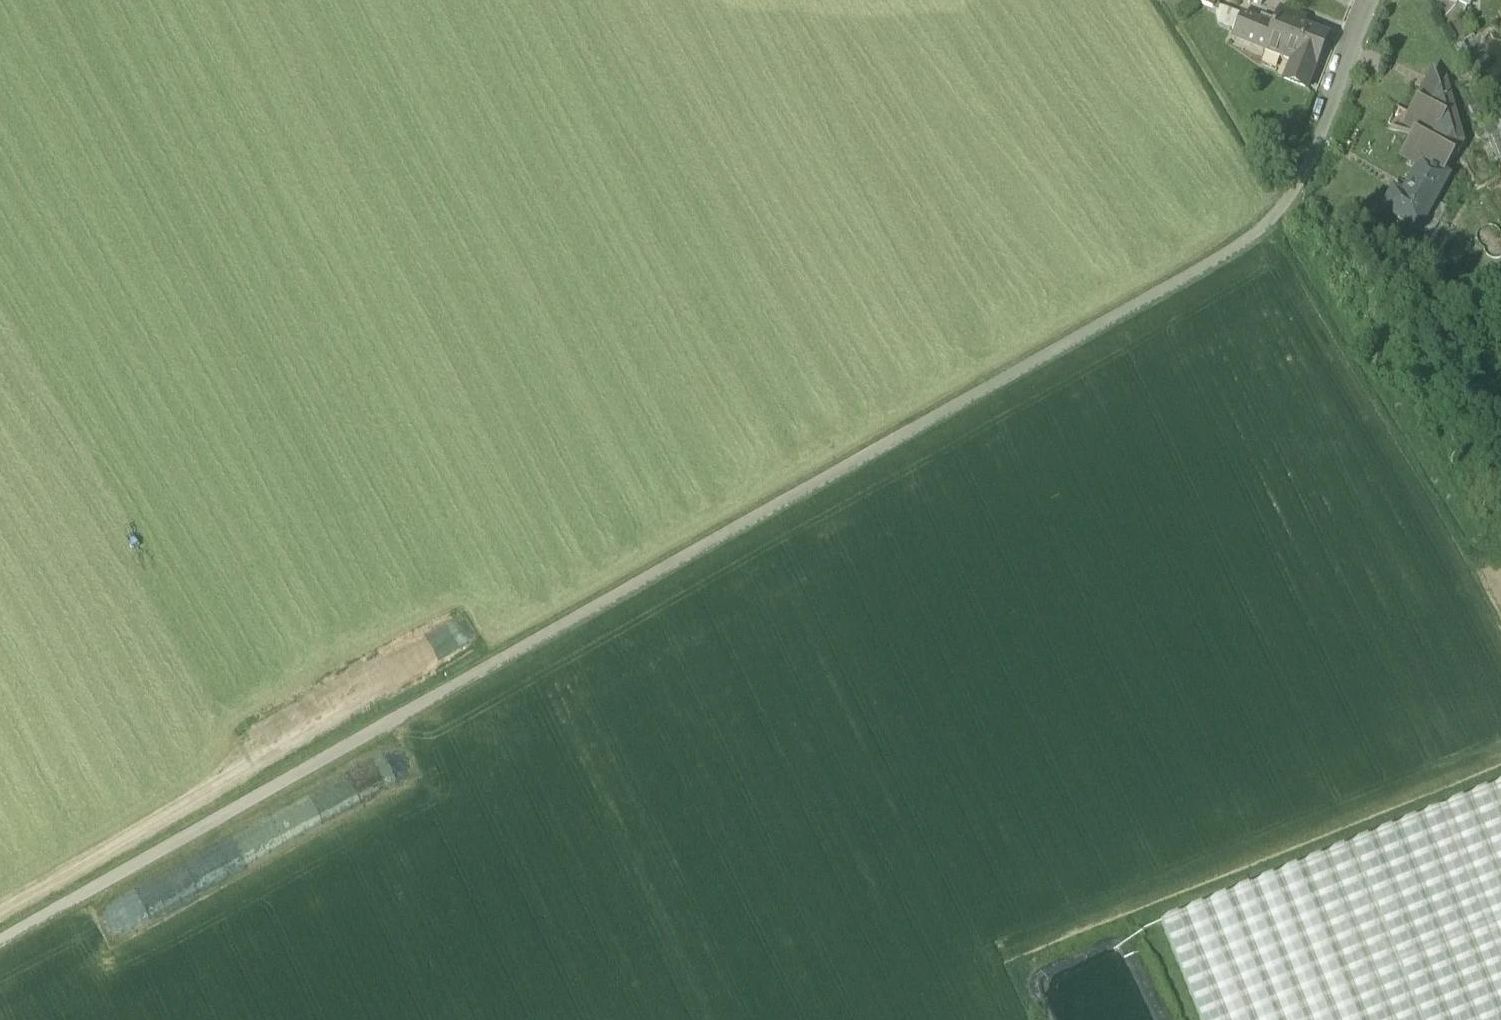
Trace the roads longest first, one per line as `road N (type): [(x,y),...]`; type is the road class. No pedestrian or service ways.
road 1 (residential): [(0,941),(1255,236),(1295,200),(1371,0)]

